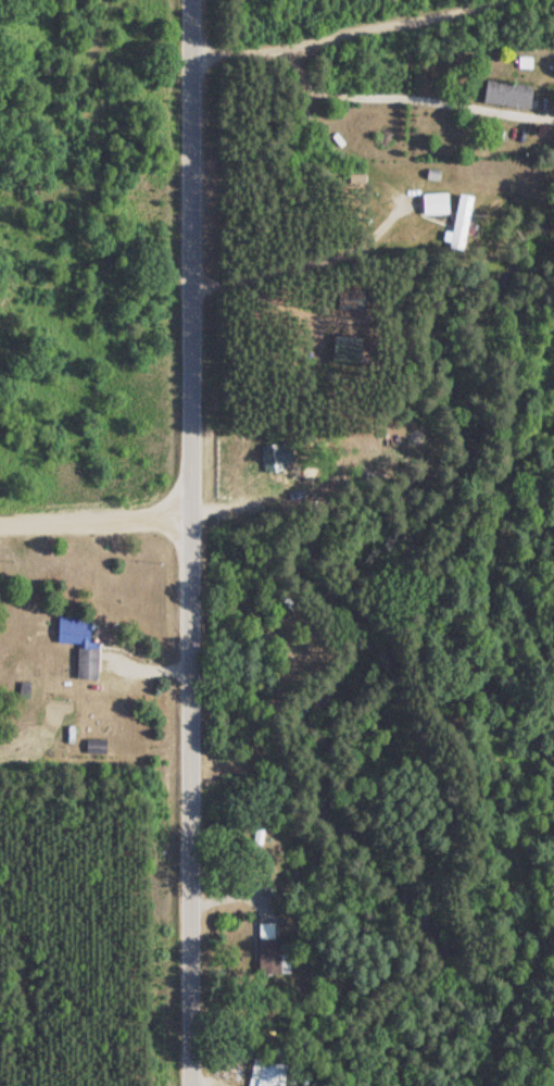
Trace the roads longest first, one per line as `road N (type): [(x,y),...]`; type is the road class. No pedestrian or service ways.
road 1 (residential): [(182,1085),(189,0)]
road 2 (residential): [(188,521),(0,523)]

